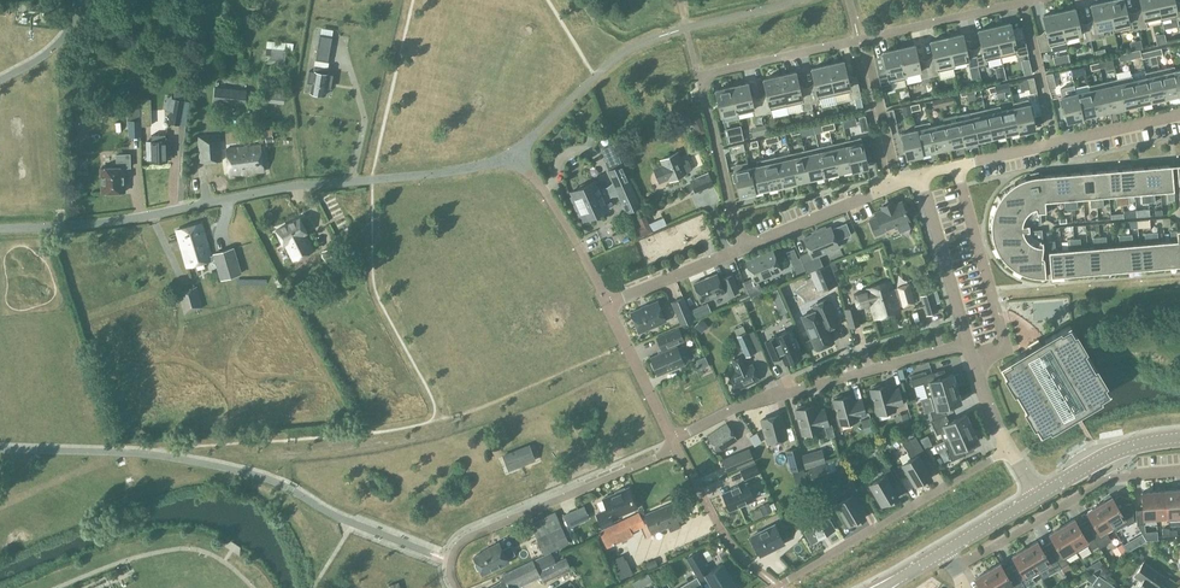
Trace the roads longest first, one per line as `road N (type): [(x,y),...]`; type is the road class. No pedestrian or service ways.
road 1 (residential): [(0,228),(126,220),(260,192),(465,169),(516,154)]
road 2 (residential): [(1035,0),(699,79),(744,246)]
road 3 (residential): [(673,441),(732,410),(969,344)]
road 4 (residential): [(457,587),(450,561),(465,540),(677,449),(673,441)]
road 5 (residential): [(1006,448),(779,587)]
road 6 (residential): [(953,570),(1119,474),(1179,470)]
road 7 (residential): [(956,169),(1179,115)]
road 8 (residential): [(975,364),(1005,346),(956,169)]
road 9 (residential): [(516,154),(614,59),(686,29)]
road 10 (residential): [(744,246),(920,176)]
road 11 (residential): [(608,305),(516,154)]
road 12 (residential): [(969,344),(920,176)]
road 13 (tertiary): [(1179,439),(1101,458),(1040,497)]
road 14 (residential): [(673,441),(608,305)]
road 15 (residential): [(608,305),(744,246)]

